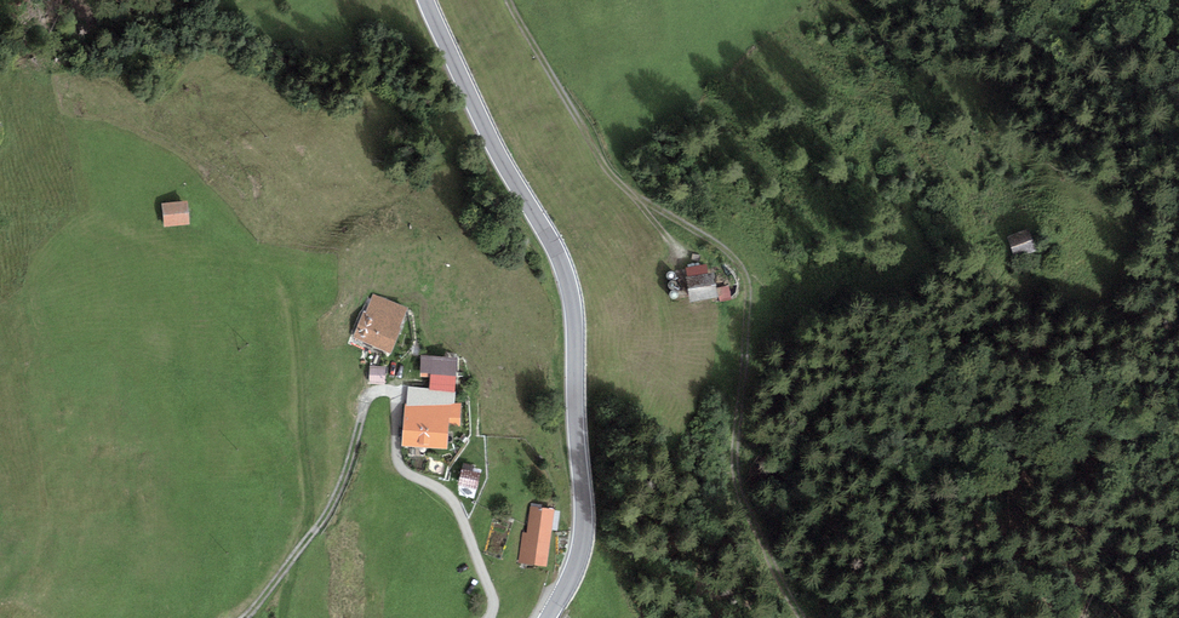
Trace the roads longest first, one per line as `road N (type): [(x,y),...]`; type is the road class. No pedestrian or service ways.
road 1 (track): [(811,617),(740,501),(738,407),(753,280),(735,253),(634,196),(602,165),(505,0)]
road 2 (tertiary): [(427,0),(556,248),(575,309),(579,567),(548,617)]
road 3 (unclassified): [(370,405),(385,391),(401,402),(398,456),(452,500),(497,604),(490,617)]
road 4 (track): [(246,617),(340,504),(370,405)]

